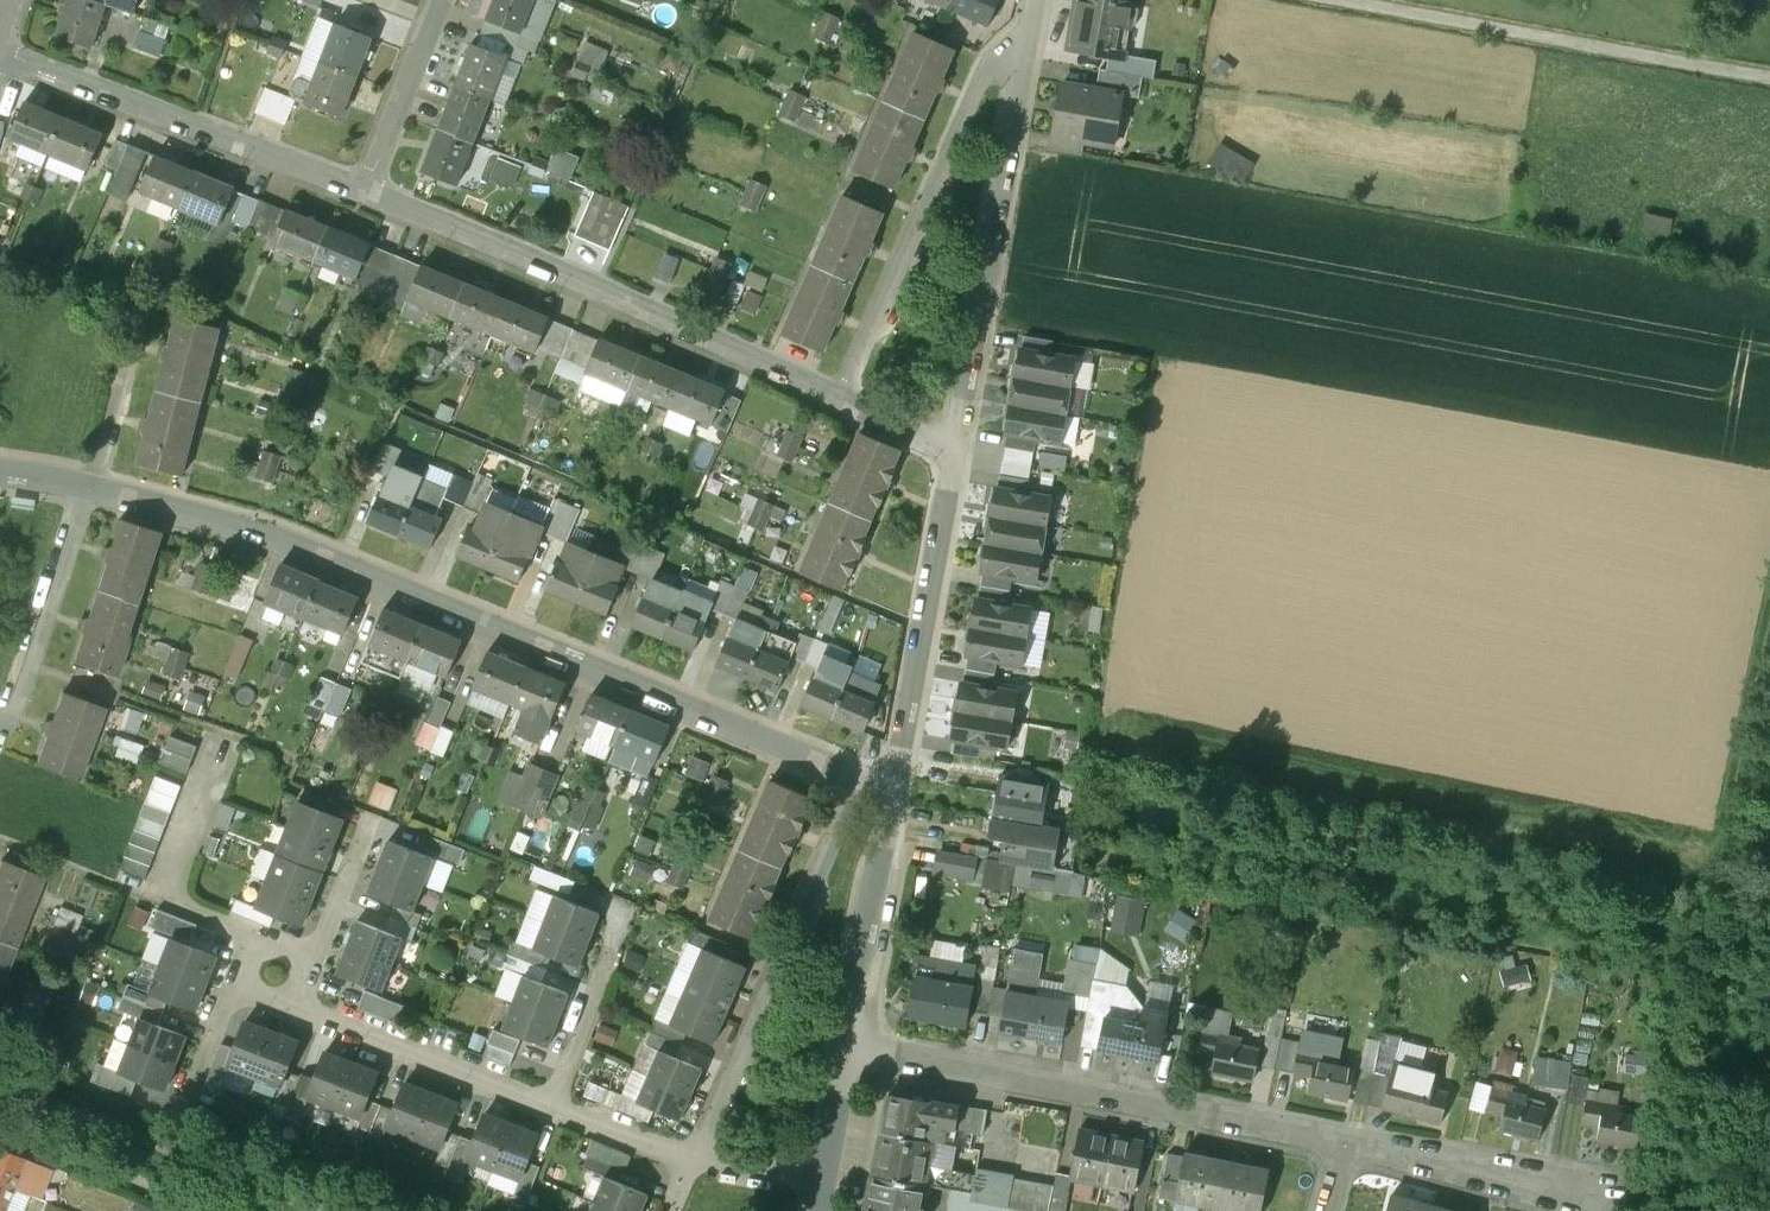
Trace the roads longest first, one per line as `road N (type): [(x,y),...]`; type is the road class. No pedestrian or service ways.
road 1 (residential): [(856,780),(274,538),(89,490)]
road 2 (residential): [(361,195),(838,401)]
road 3 (residential): [(850,1055),(1345,1142)]
road 4 (track): [(1769,77),(1323,0)]
road 5 (residential): [(955,453),(1032,14)]
road 6 (residential): [(838,401),(983,73),(1032,14)]
road 7 (residential): [(696,1157),(856,780)]
road 8 (residential): [(0,54),(361,195)]
road 9 (residential): [(896,795),(955,453)]
road 10 (residential): [(552,1101),(297,1002)]
road 11 (residential): [(1345,1142),(1600,1198),(1597,1210)]
road 12 (track): [(1769,626),(1721,890)]
road 13 (residential): [(850,1055),(896,795)]
road 14 (residential): [(0,728),(16,710),(89,490)]
road 15 (residential): [(361,195),(437,0)]
road 16 (residential): [(89,490),(140,300)]
road 17 (residential): [(164,900),(227,732)]
road 18 (residential): [(552,1101),(612,949)]
road 19 (residential): [(696,1157),(552,1101)]
road 20 (residential): [(315,957),(372,814)]
road 21 (residential): [(823,1194),(850,1055)]
road 22 (residential): [(235,978),(184,1108)]
road 23 (residential): [(823,1194),(696,1157)]
road 24 (residential): [(838,401),(955,453)]

